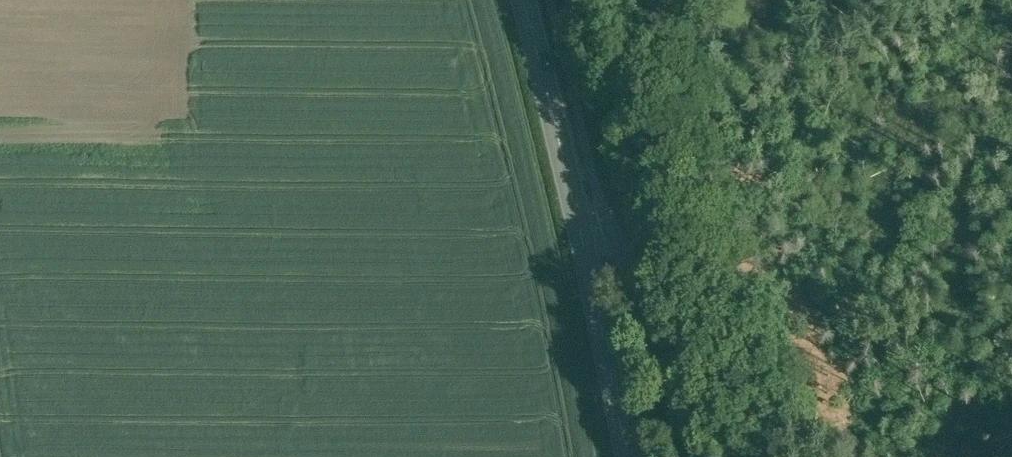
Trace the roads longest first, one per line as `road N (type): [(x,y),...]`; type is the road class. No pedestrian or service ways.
road 1 (tertiary): [(521,0),(626,456)]

